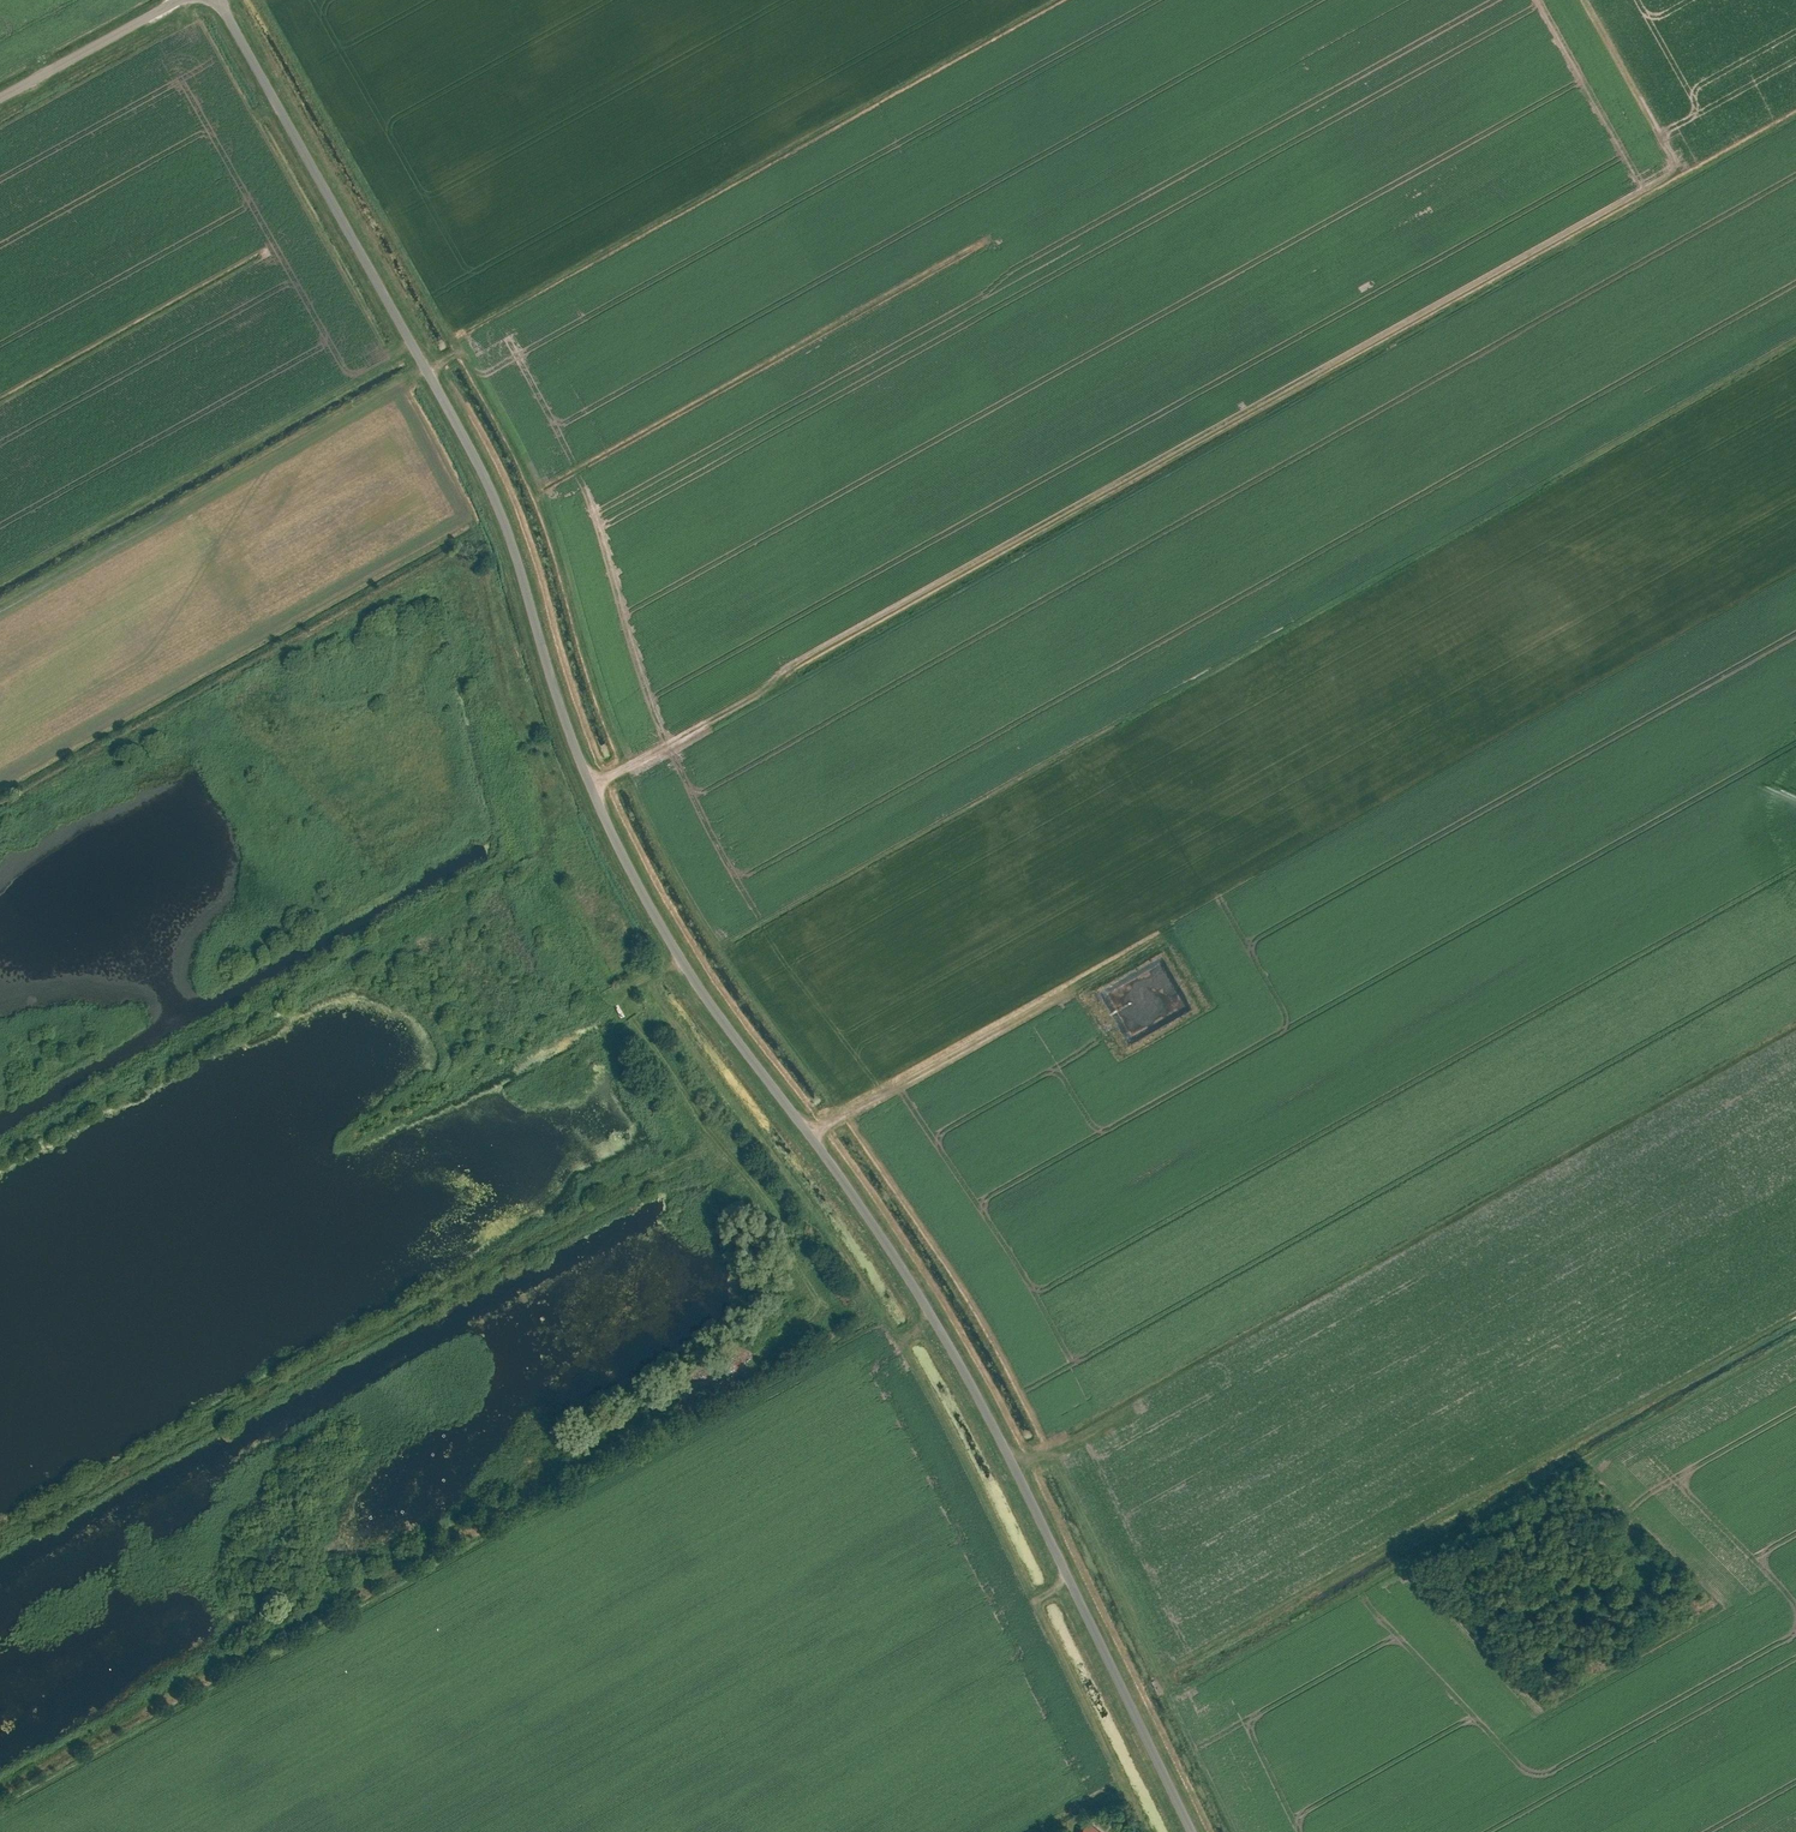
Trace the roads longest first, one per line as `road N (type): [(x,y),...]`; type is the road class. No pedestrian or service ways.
road 1 (unclassified): [(1192,1831),(951,1350),(884,1240),(662,930),(581,764),(498,508),(218,0)]
road 2 (unclassified): [(0,99),(180,0)]

